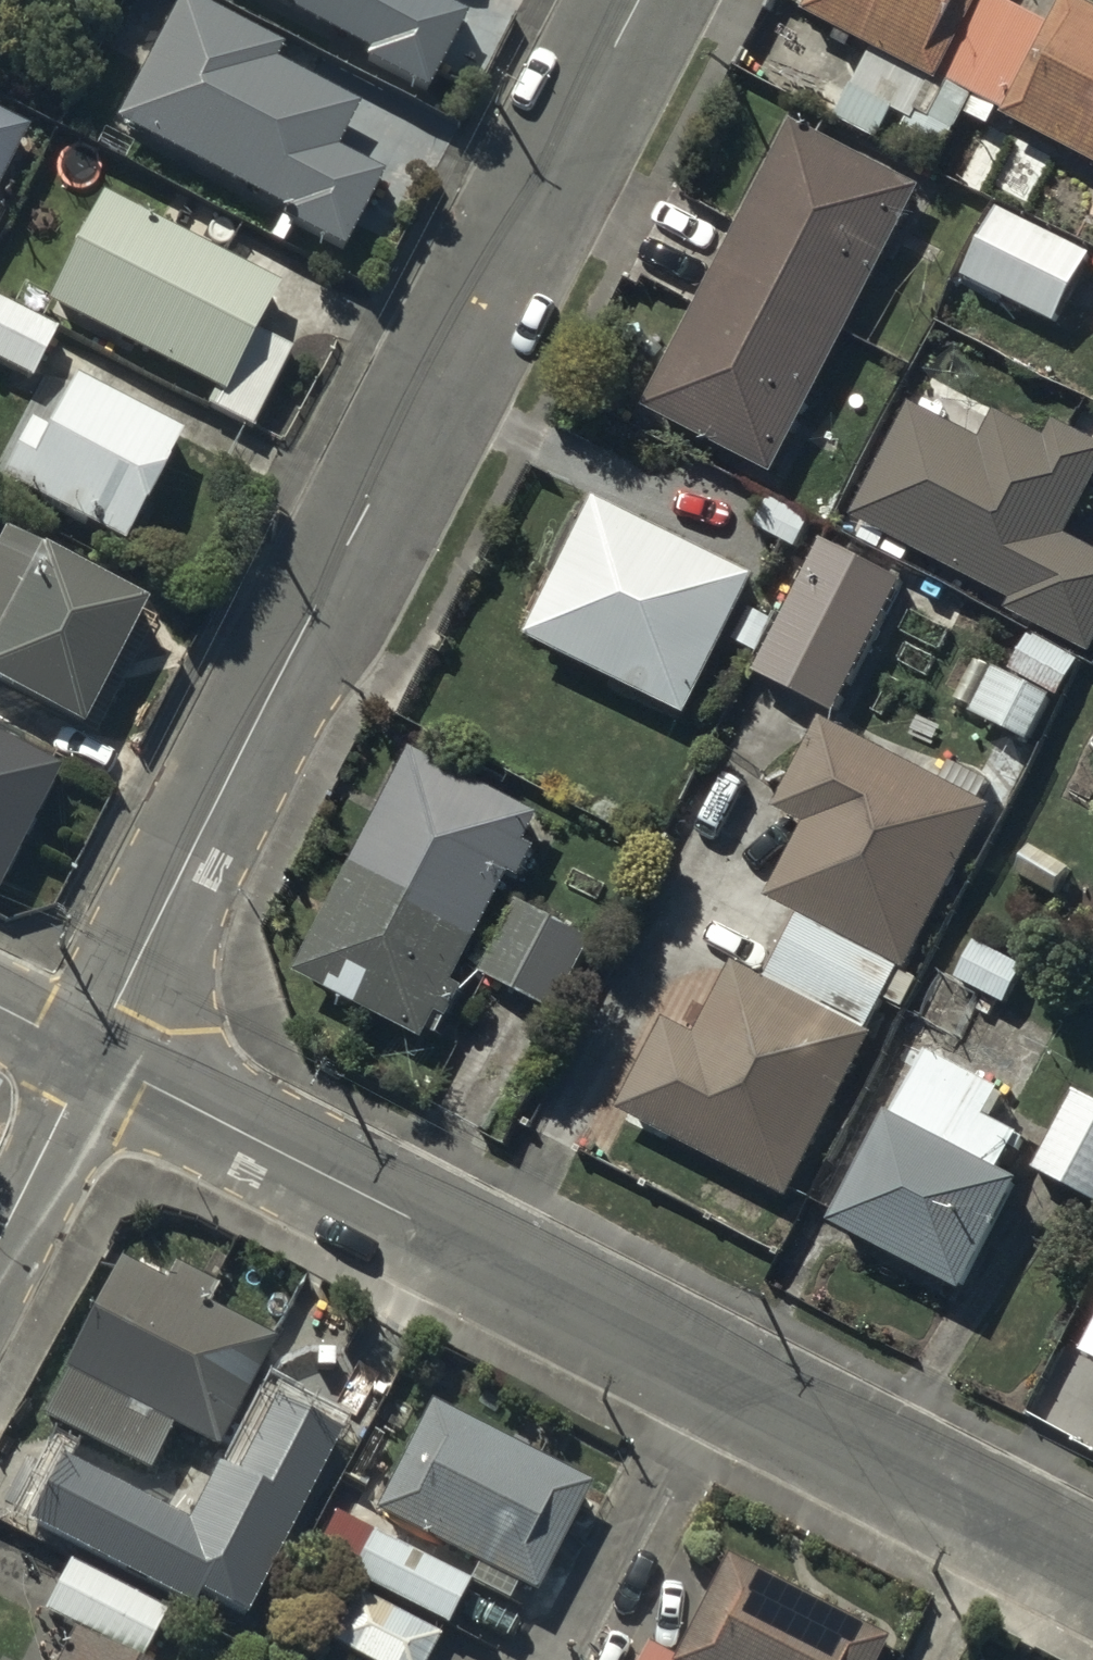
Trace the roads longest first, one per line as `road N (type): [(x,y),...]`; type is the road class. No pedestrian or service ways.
road 1 (residential): [(93,1055),(637,0)]
road 2 (residential): [(93,1055),(1092,1567)]
road 3 (residential): [(0,1235),(93,1055)]

